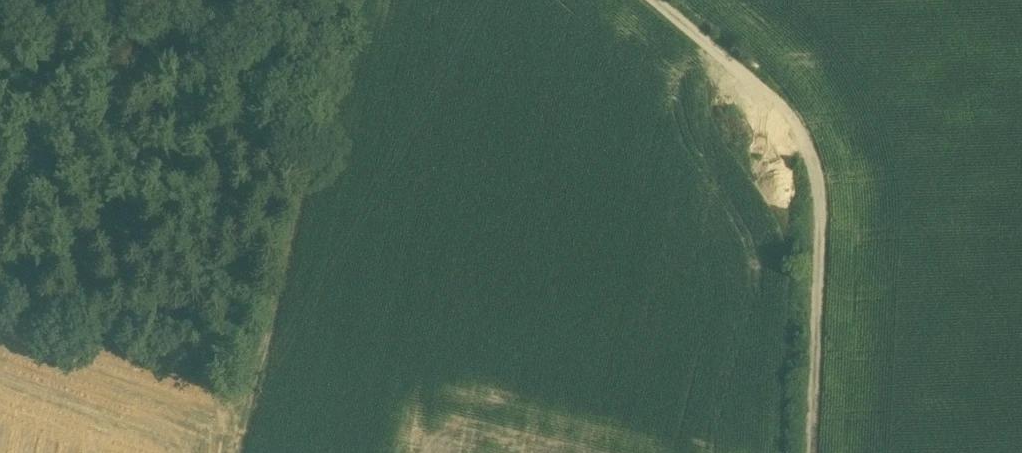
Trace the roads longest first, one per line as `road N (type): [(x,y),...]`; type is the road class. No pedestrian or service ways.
road 1 (track): [(811,452),(815,174),(788,115),(655,0)]

